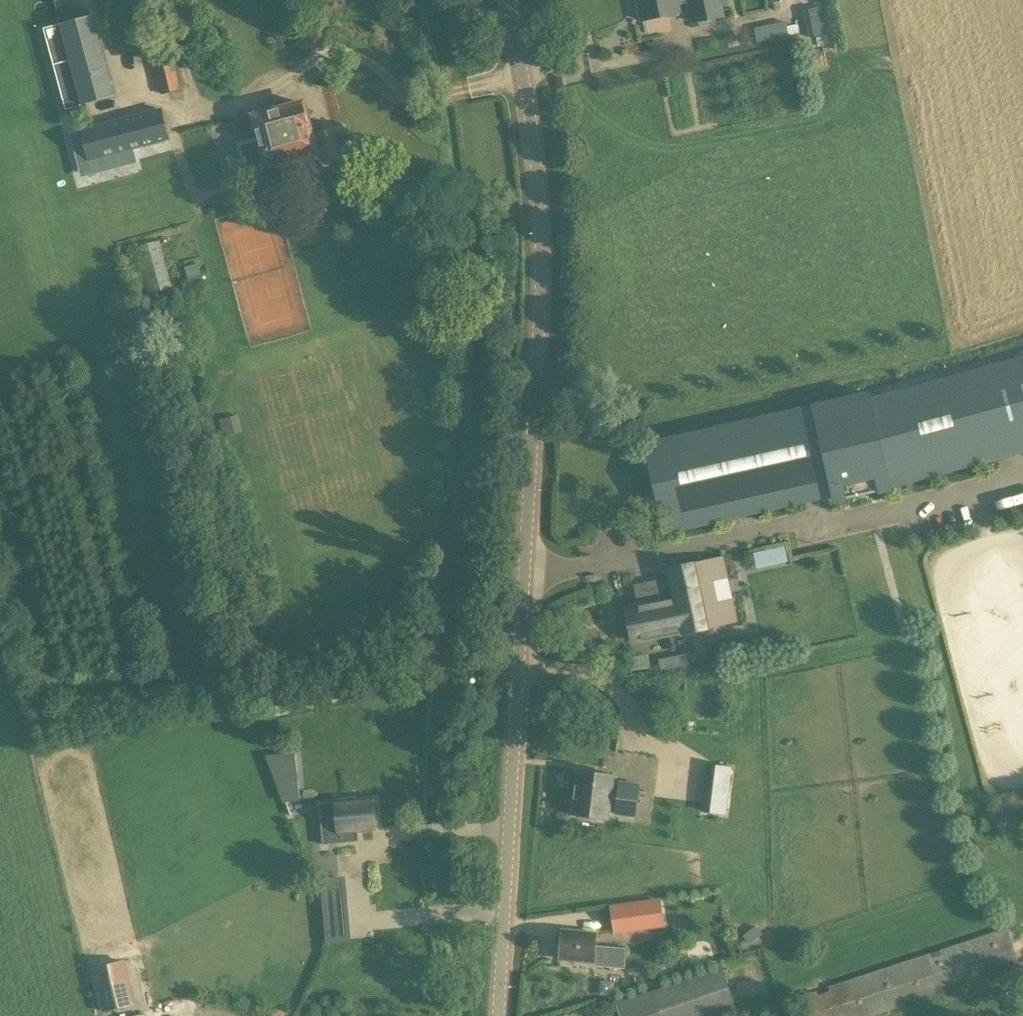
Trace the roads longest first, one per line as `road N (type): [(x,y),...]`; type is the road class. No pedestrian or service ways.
road 1 (tertiary): [(498,1015),(540,234),(531,122),(508,0)]

